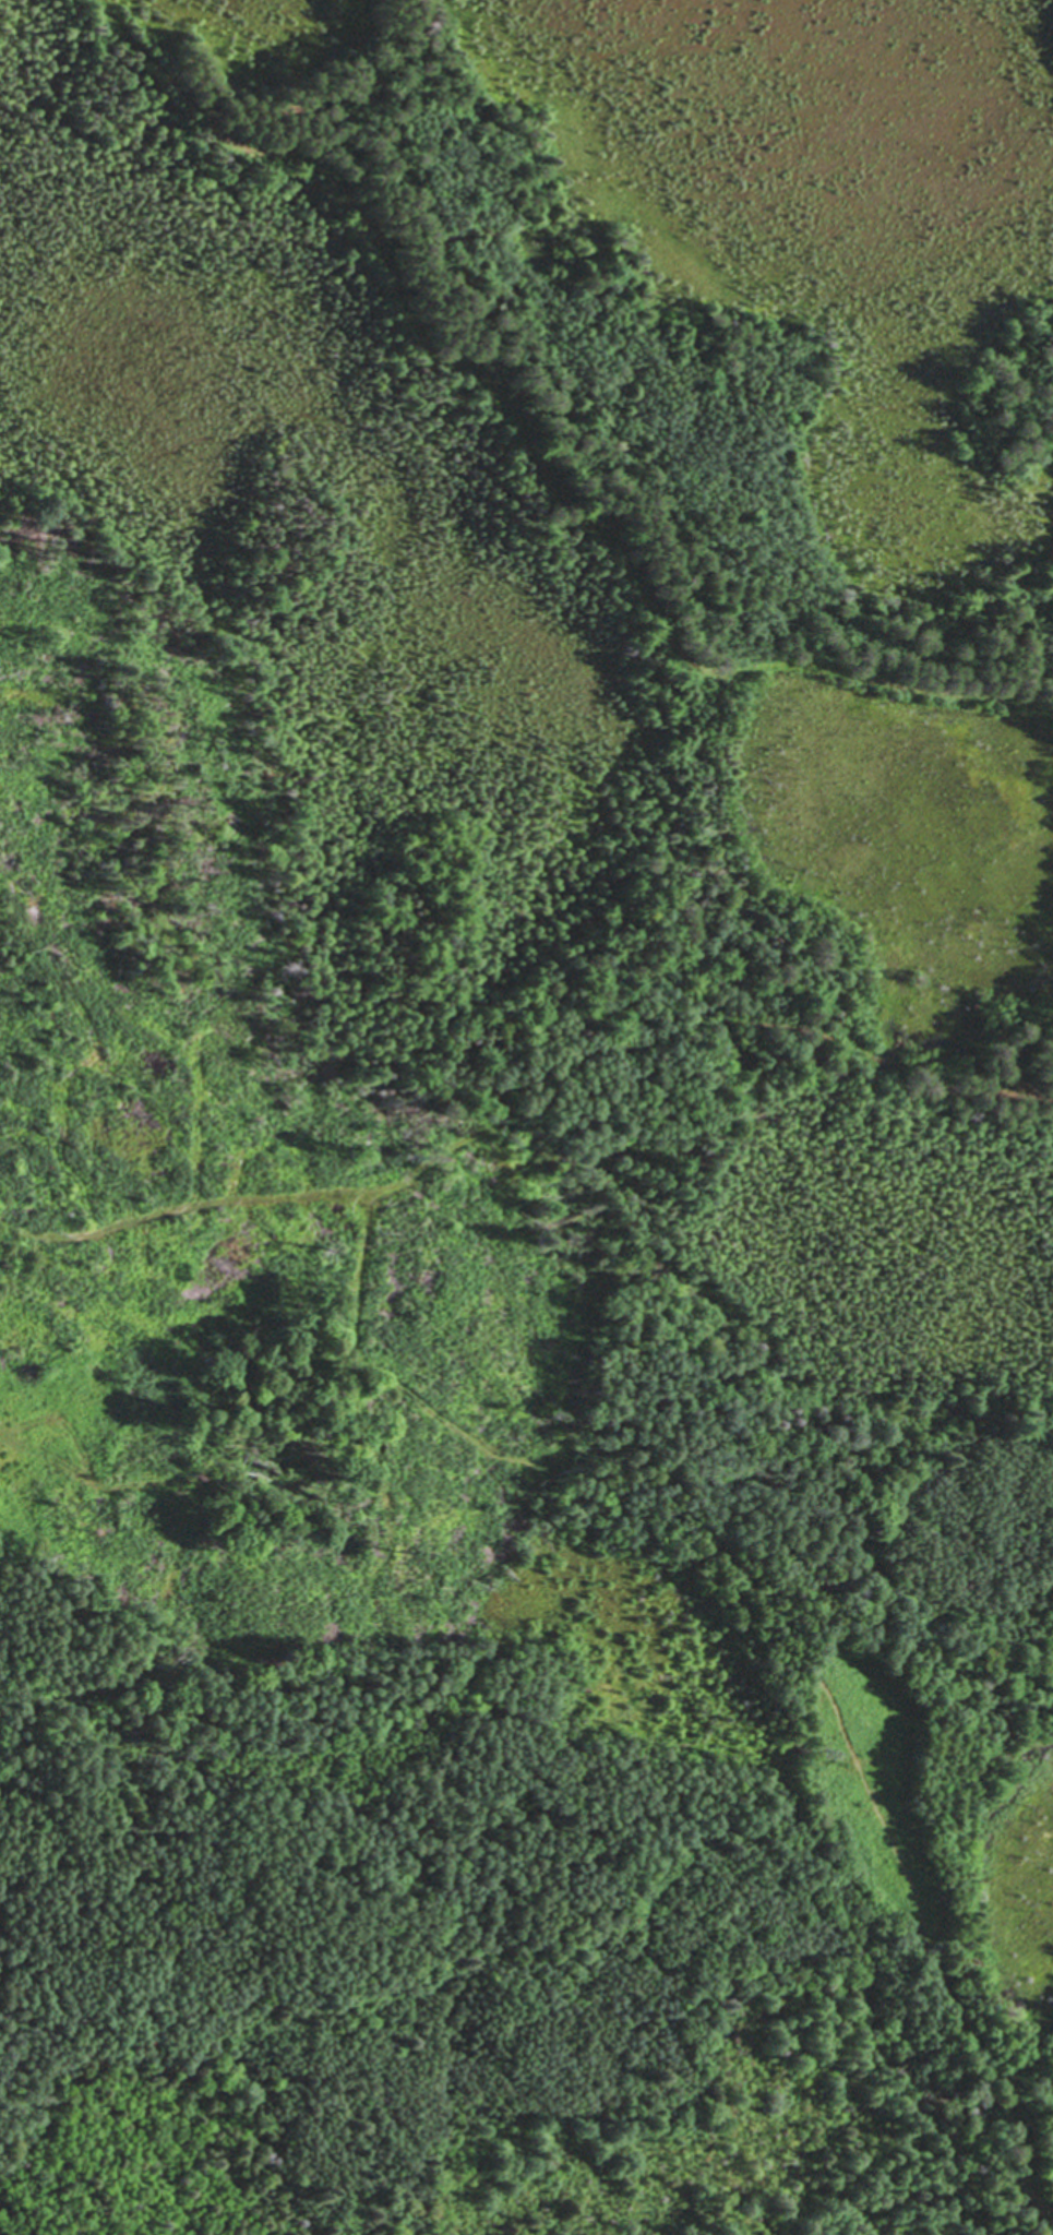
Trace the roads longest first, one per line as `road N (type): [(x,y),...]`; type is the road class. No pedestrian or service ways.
road 1 (track): [(1052,718),(1019,694),(798,660),(717,671),(679,662),(633,624),(490,392),(402,325),(332,195),(303,168),(225,138),(149,63),(63,0)]

